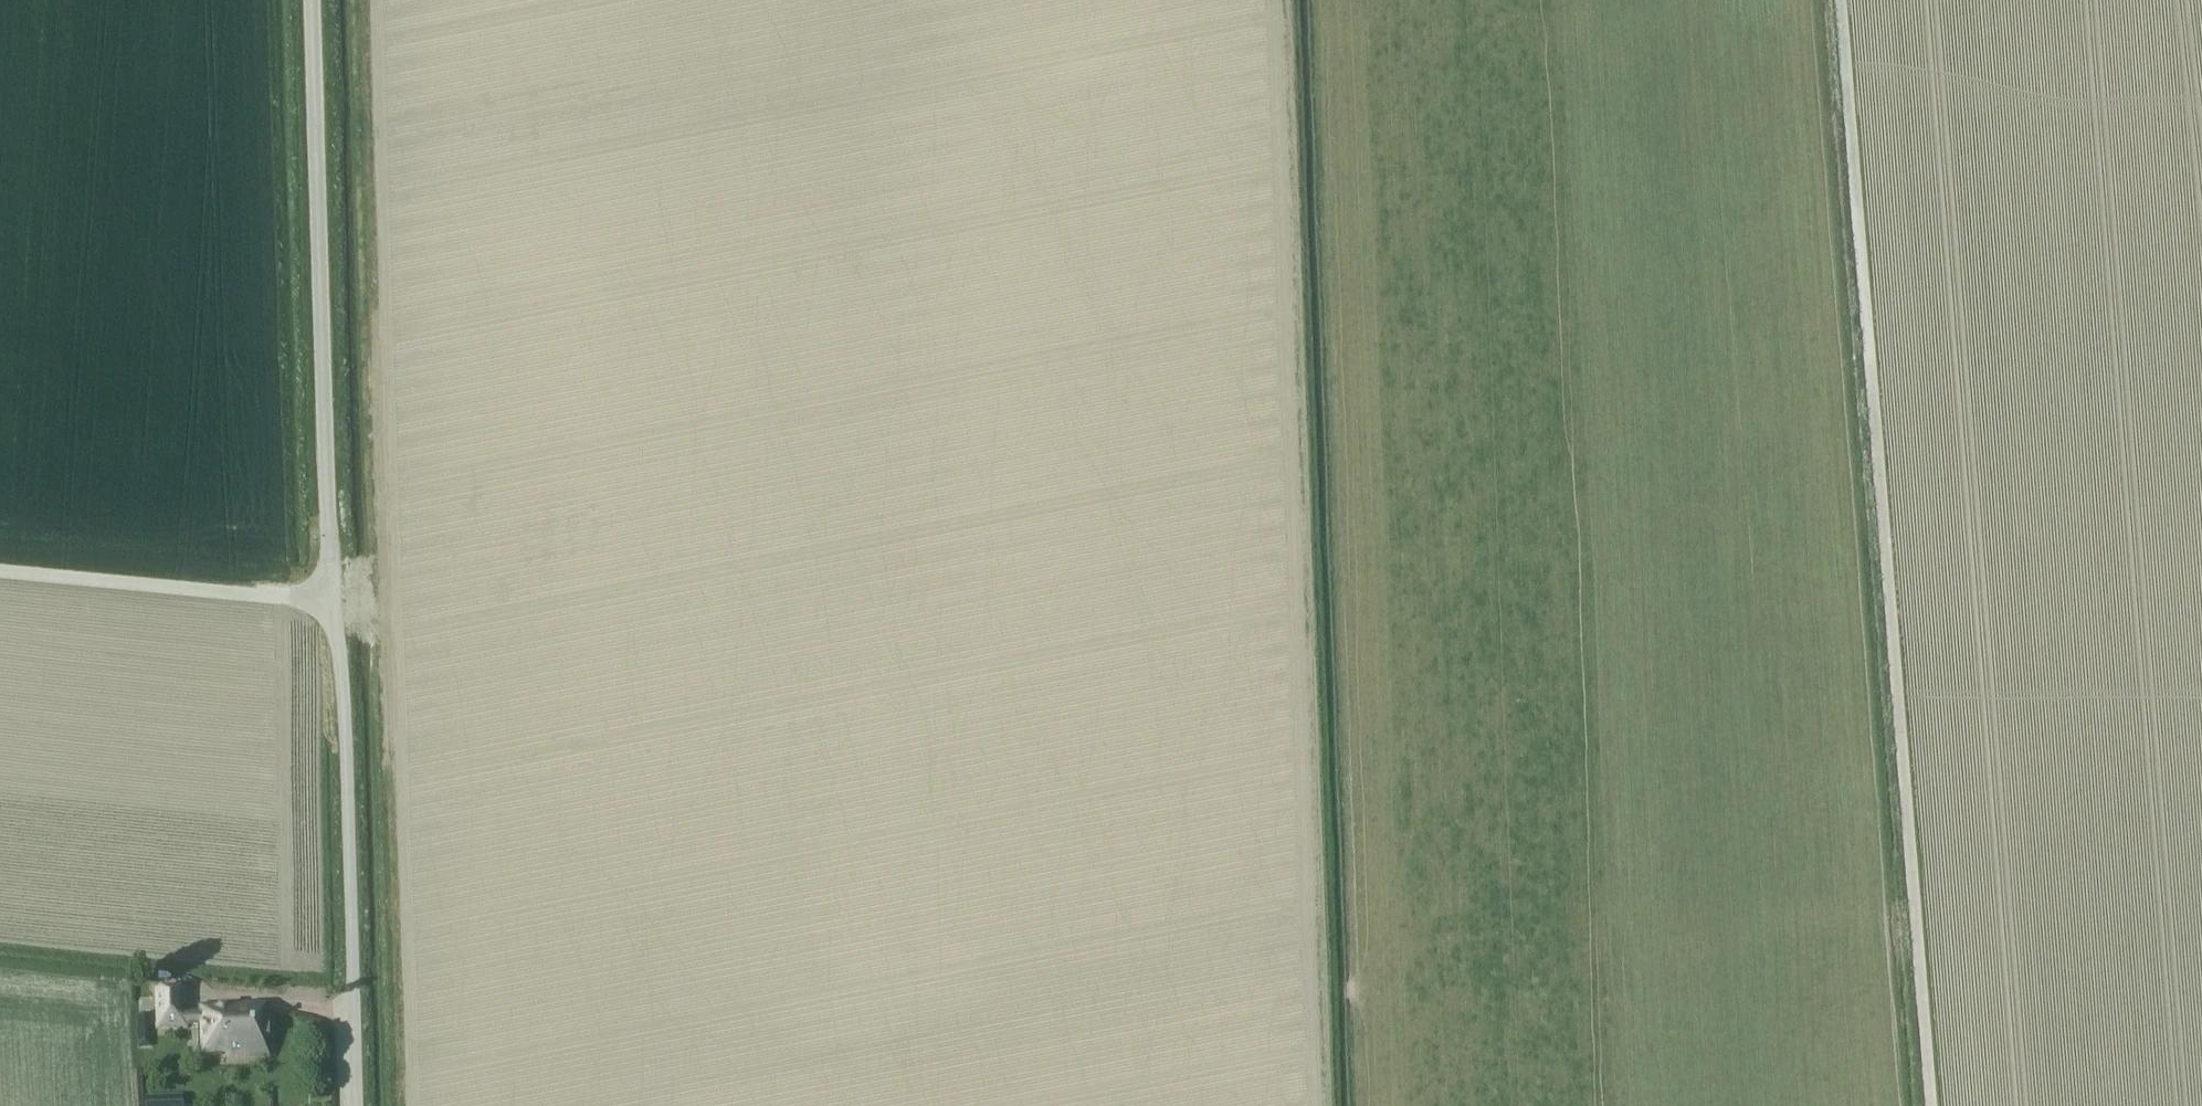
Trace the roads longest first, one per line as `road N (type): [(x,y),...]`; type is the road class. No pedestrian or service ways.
road 1 (track): [(1931,1105),(1841,0)]
road 2 (unclassified): [(356,1105),(312,0)]

